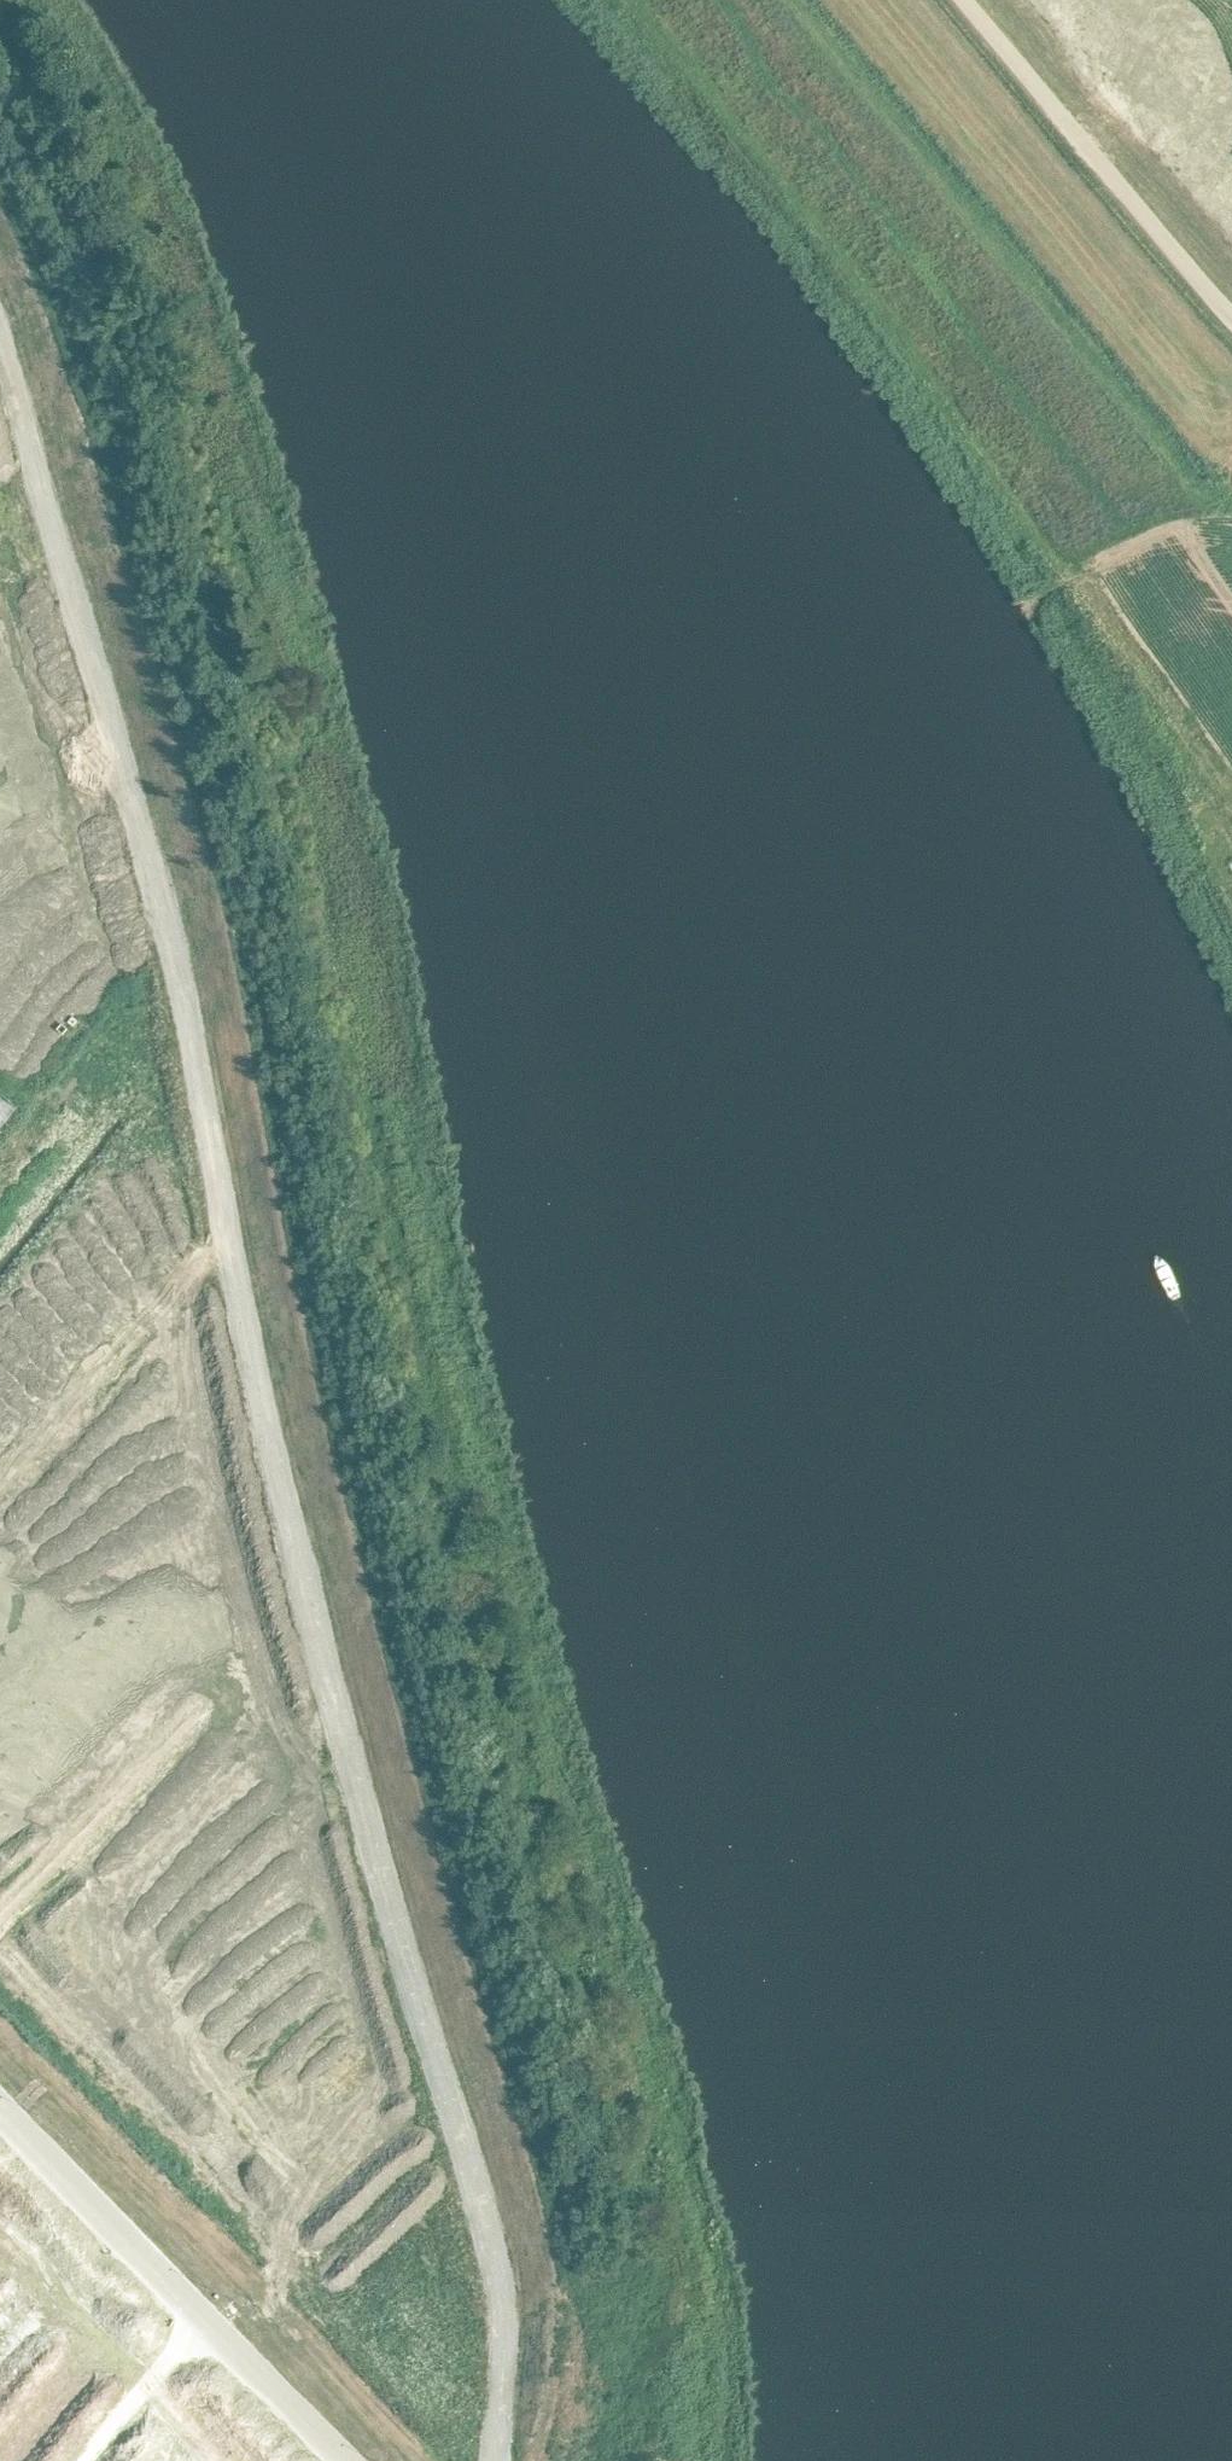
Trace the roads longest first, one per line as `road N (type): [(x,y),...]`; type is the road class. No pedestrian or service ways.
road 1 (unclassified): [(1231,330),(955,0)]

